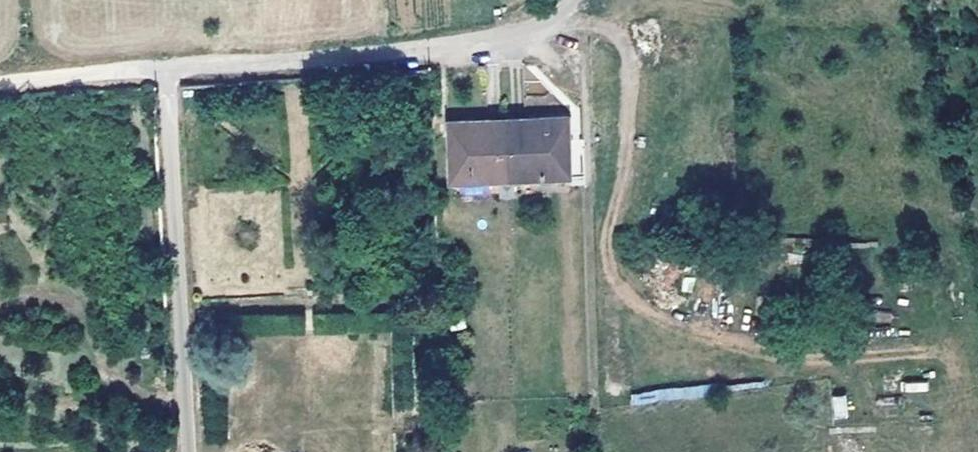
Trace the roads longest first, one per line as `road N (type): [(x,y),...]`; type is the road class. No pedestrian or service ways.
road 1 (residential): [(570,14),(518,39),(167,71)]
road 2 (residential): [(167,71),(189,451)]
road 3 (residential): [(167,71),(0,83)]

